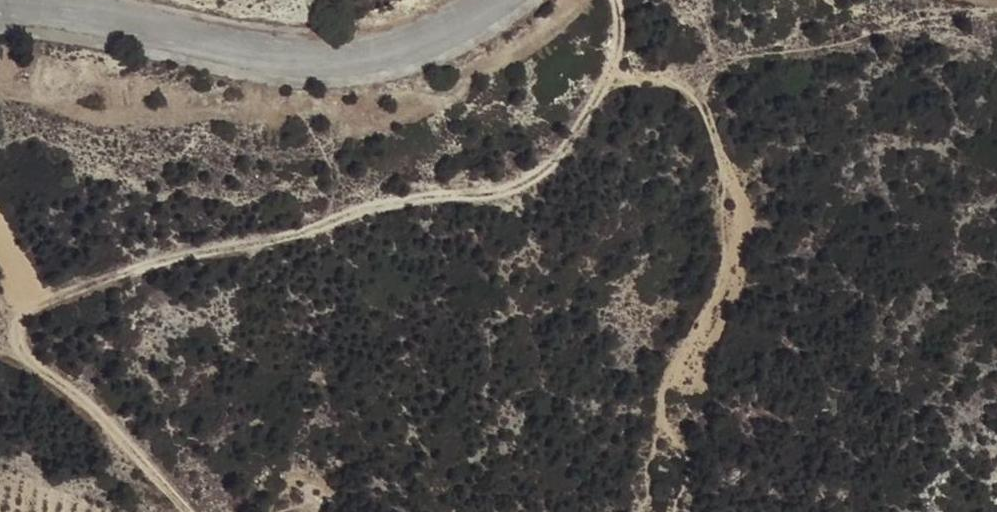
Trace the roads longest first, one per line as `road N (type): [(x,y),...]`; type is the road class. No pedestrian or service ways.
road 1 (track): [(189,511),(81,393),(26,359),(15,337),(21,313),(164,260),(321,228),(365,209),(496,193),(536,177),(575,134),(608,77),(620,26),(612,0)]
road 2 (unclassified): [(26,0),(222,44),(320,56),(430,36),(491,0)]
road 3 (track): [(608,77),(677,81),(708,117),(745,212),(732,261),(672,371),(659,418)]

